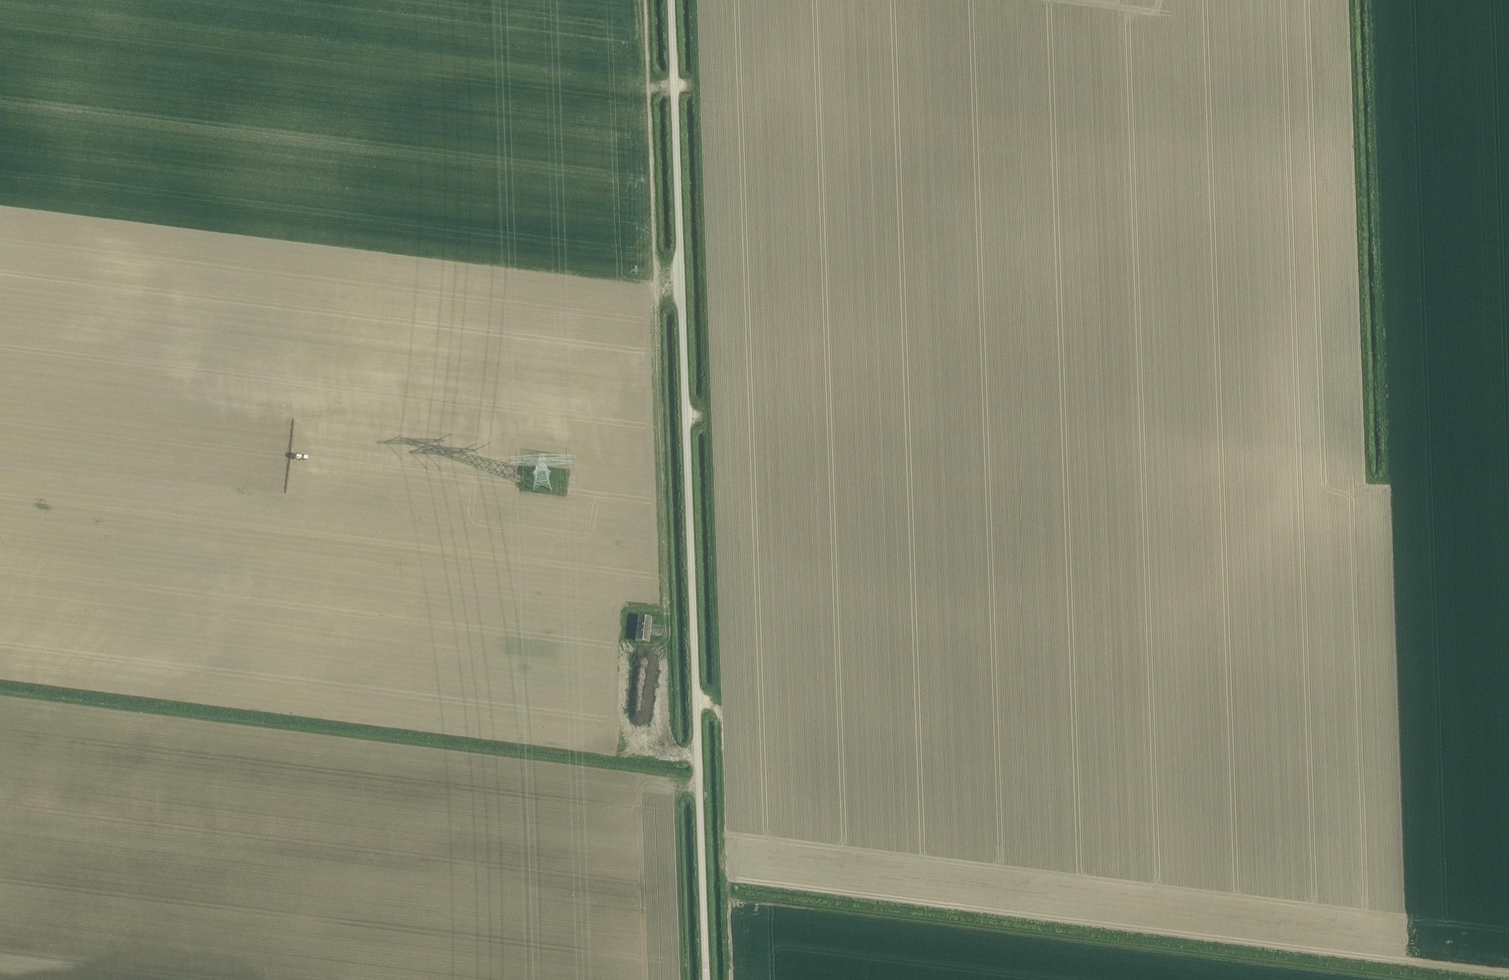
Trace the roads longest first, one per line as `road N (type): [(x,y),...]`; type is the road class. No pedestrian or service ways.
road 1 (unclassified): [(707,979),(671,0)]

